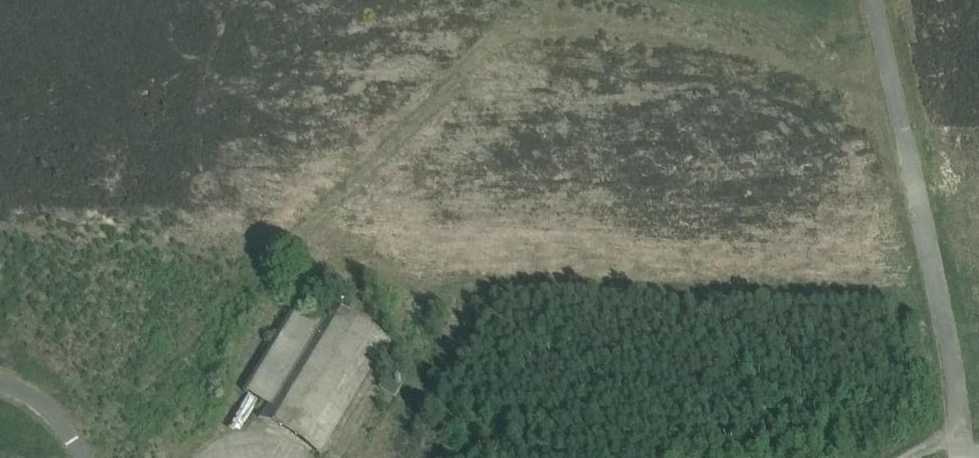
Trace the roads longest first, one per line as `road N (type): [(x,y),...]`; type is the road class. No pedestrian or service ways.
road 1 (unclassified): [(960,457),(942,305),(872,0)]

